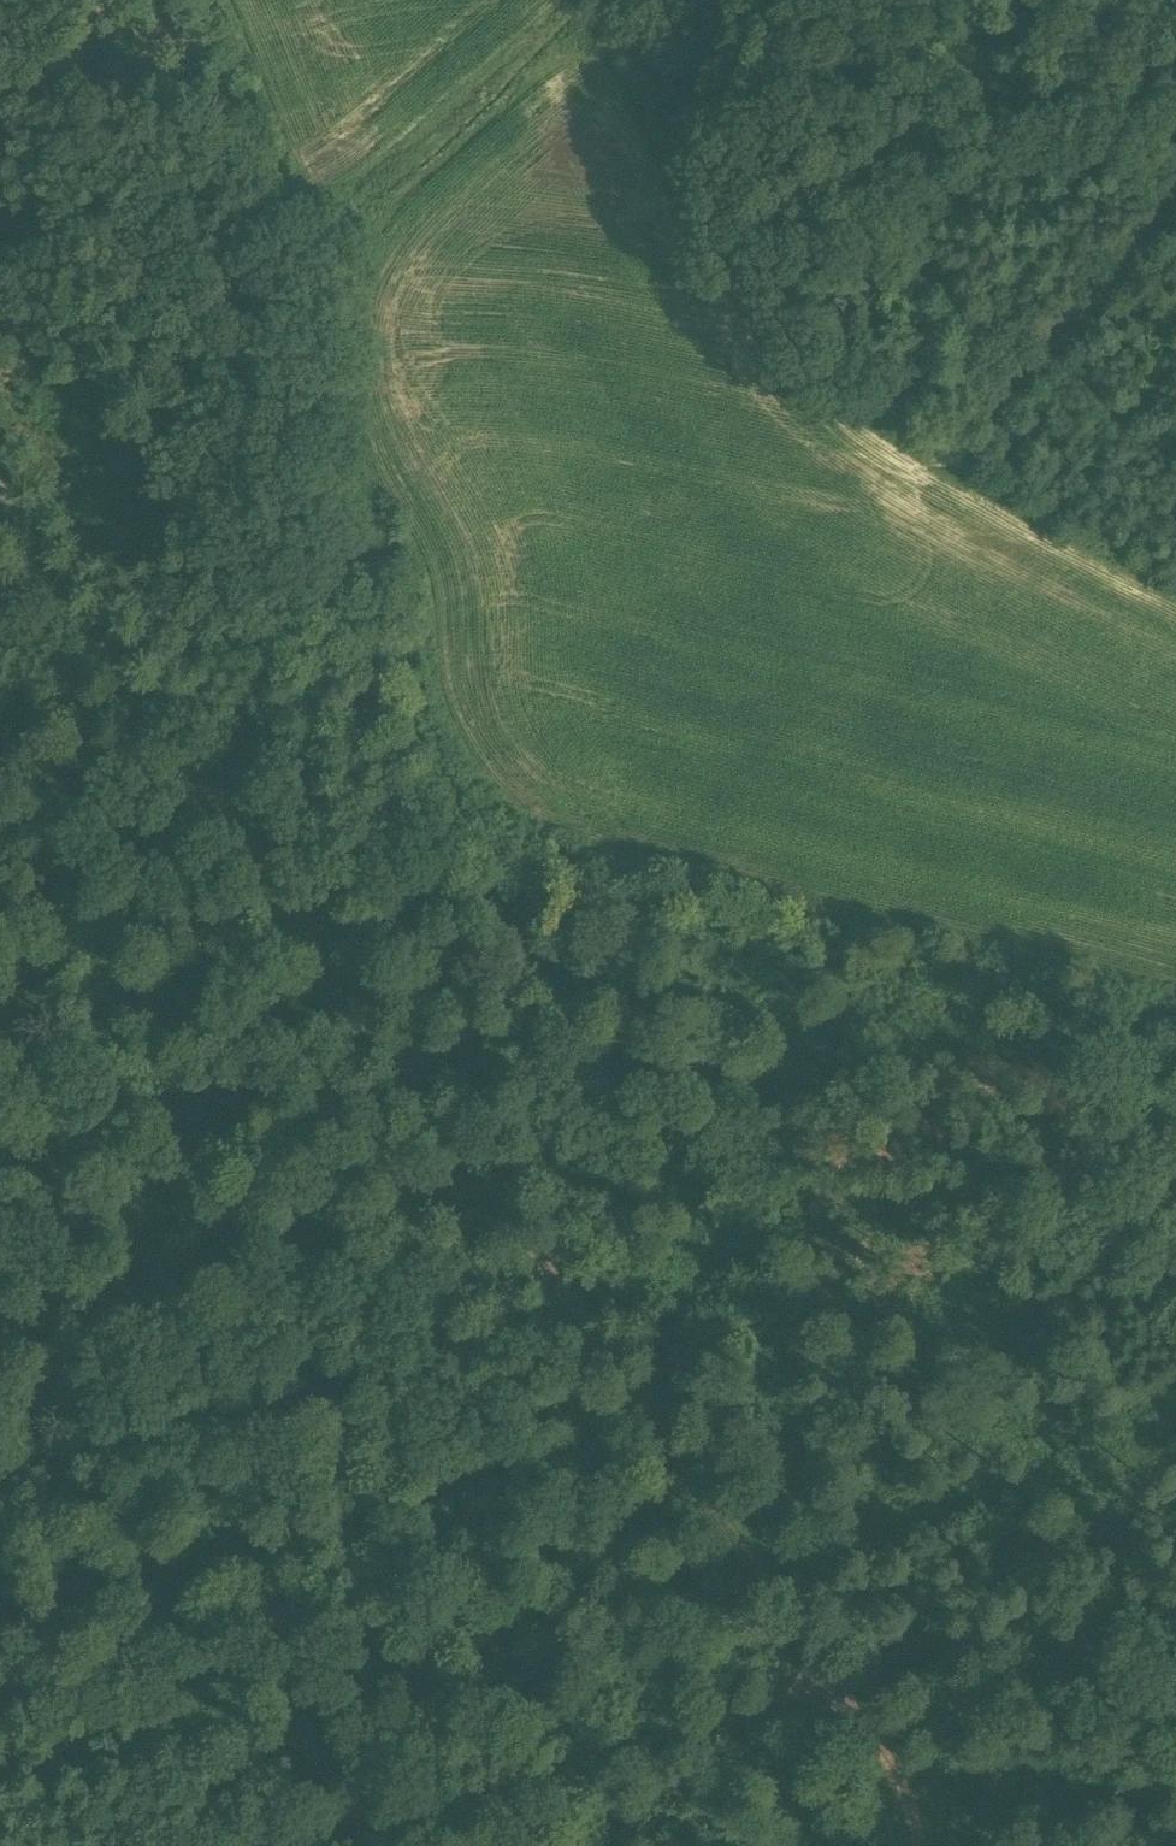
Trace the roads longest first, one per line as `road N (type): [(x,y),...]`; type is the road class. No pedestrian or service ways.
road 1 (track): [(0,480),(311,932),(548,1247),(889,1738),(921,1800),(929,1845)]
road 2 (track): [(240,1845),(1175,1584)]

